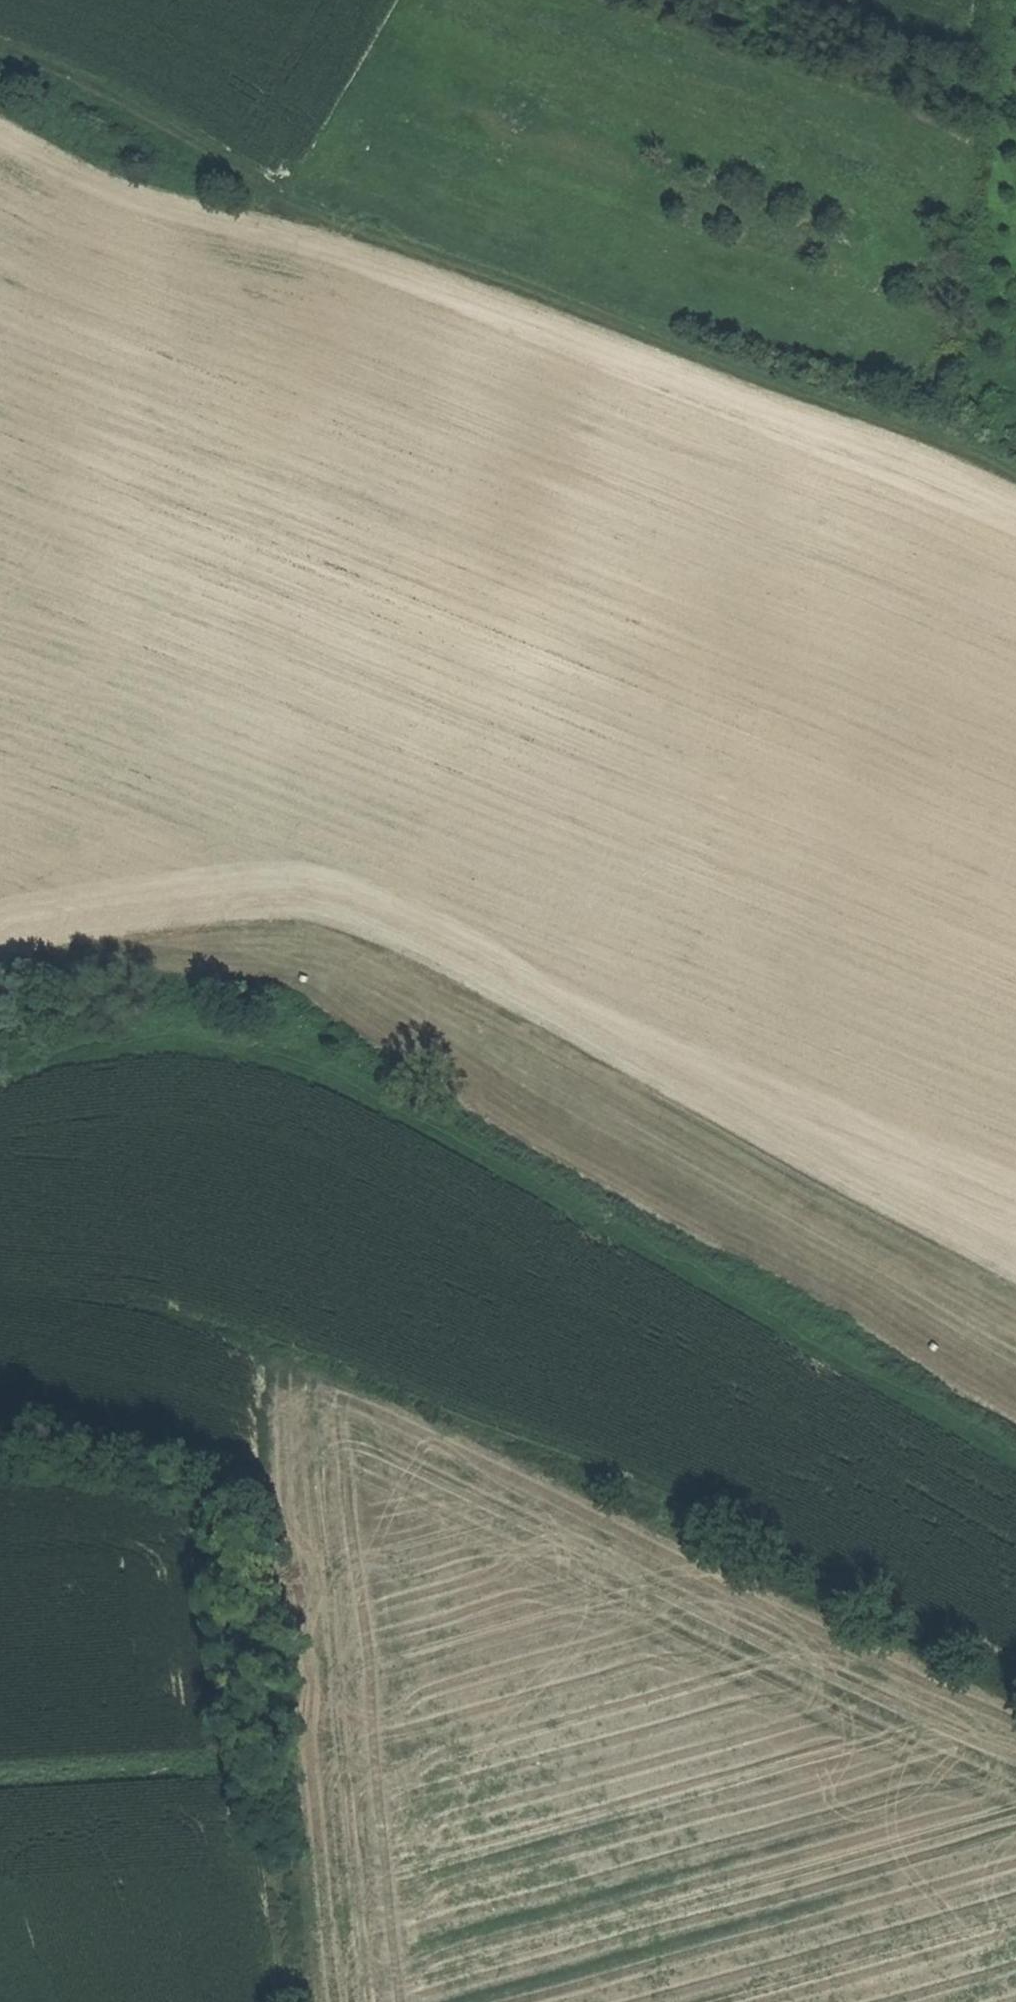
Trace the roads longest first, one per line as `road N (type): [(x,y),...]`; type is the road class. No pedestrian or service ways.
road 1 (track): [(1015,1302),(509,1020),(340,944),(275,926),(0,957)]
road 2 (track): [(0,1286),(50,1288),(235,1324),(763,1548),(936,1647),(1015,1682)]
road 3 (track): [(203,149),(279,197),(1015,473)]
road 4 (track): [(203,149),(0,51)]

